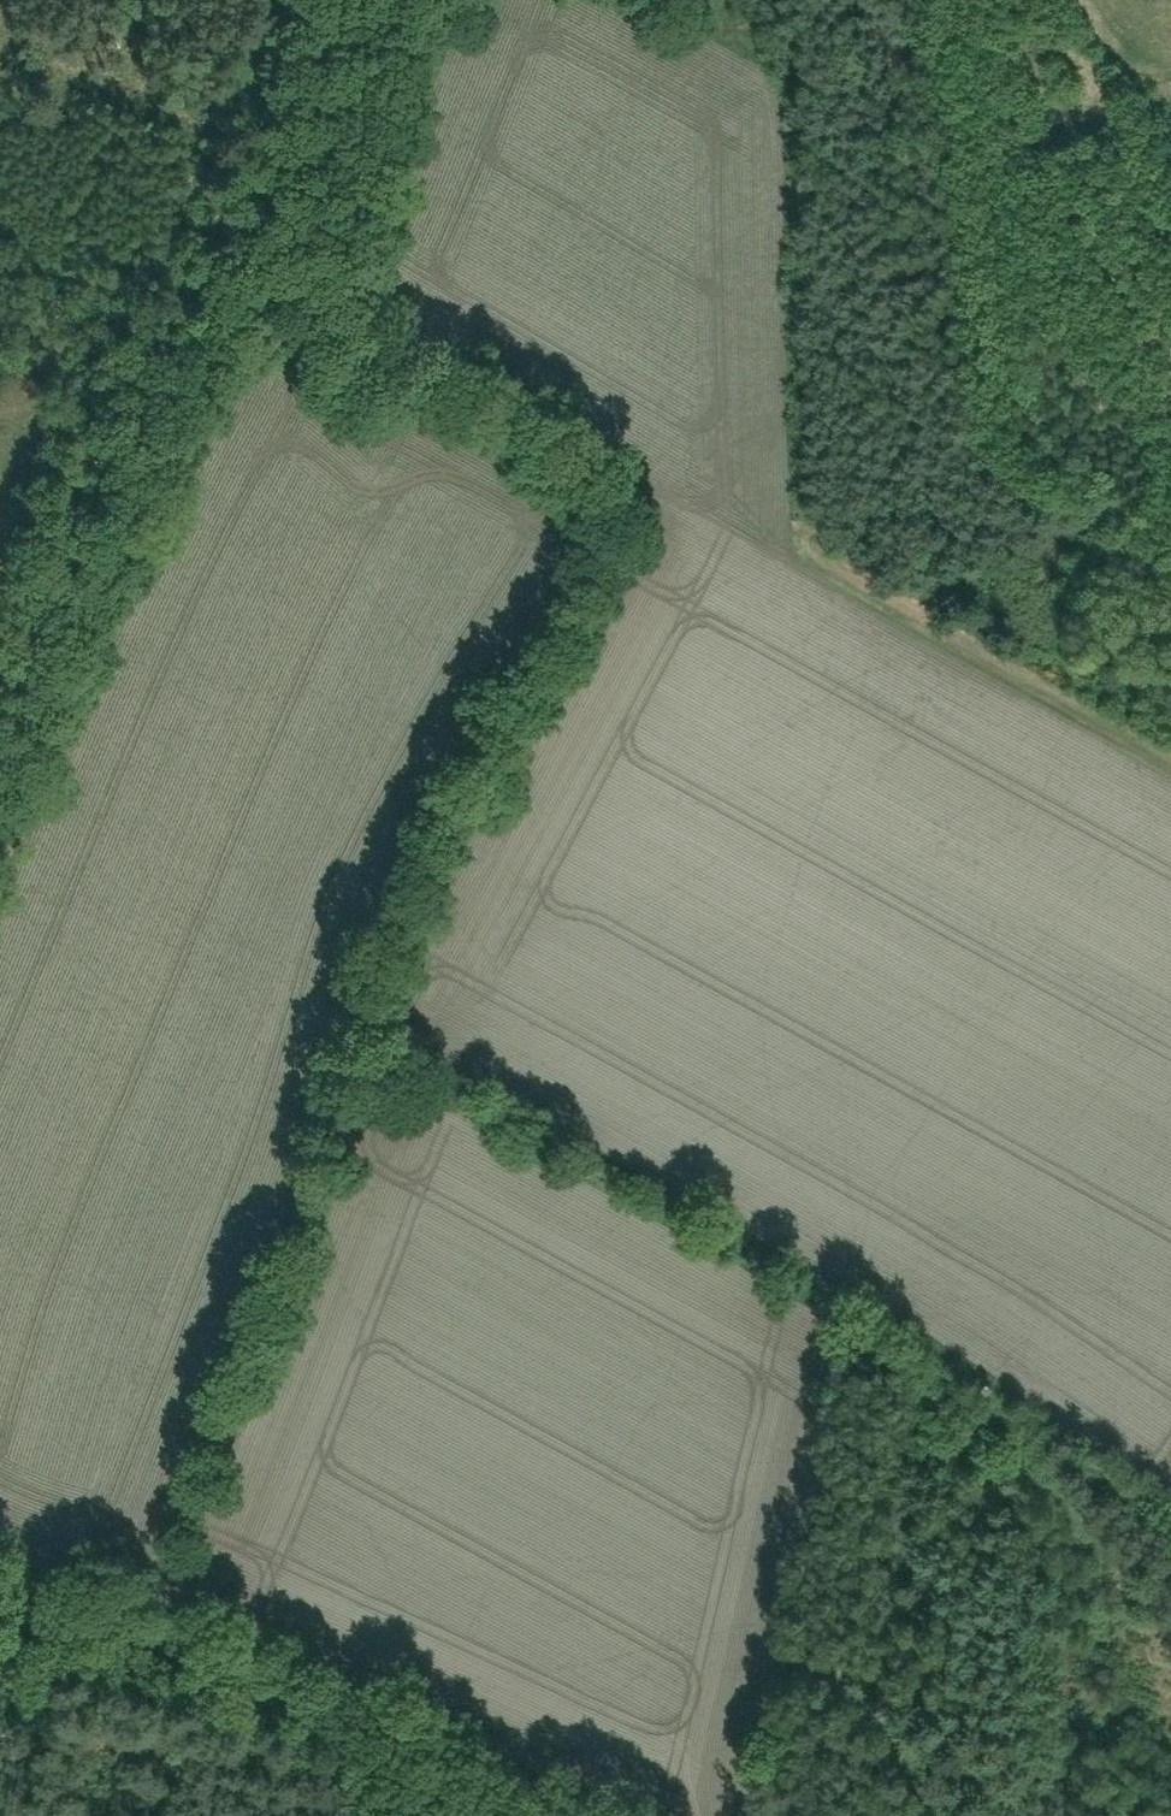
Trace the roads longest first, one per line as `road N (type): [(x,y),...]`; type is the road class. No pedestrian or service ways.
road 1 (track): [(0,1539),(551,1815)]
road 2 (track): [(370,0),(347,43),(318,245),(298,261),(202,274),(113,273),(0,246)]

